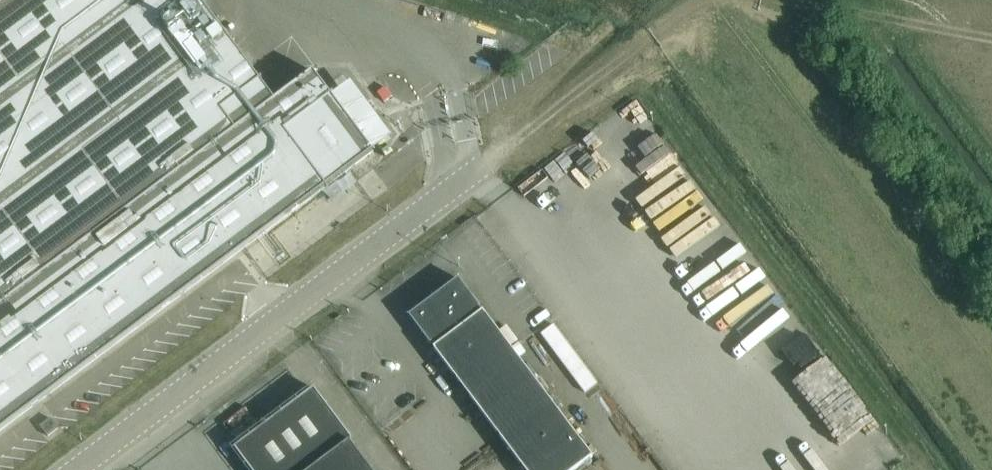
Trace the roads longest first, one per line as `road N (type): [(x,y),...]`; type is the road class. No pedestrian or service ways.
road 1 (unclassified): [(77,469),(485,163)]

